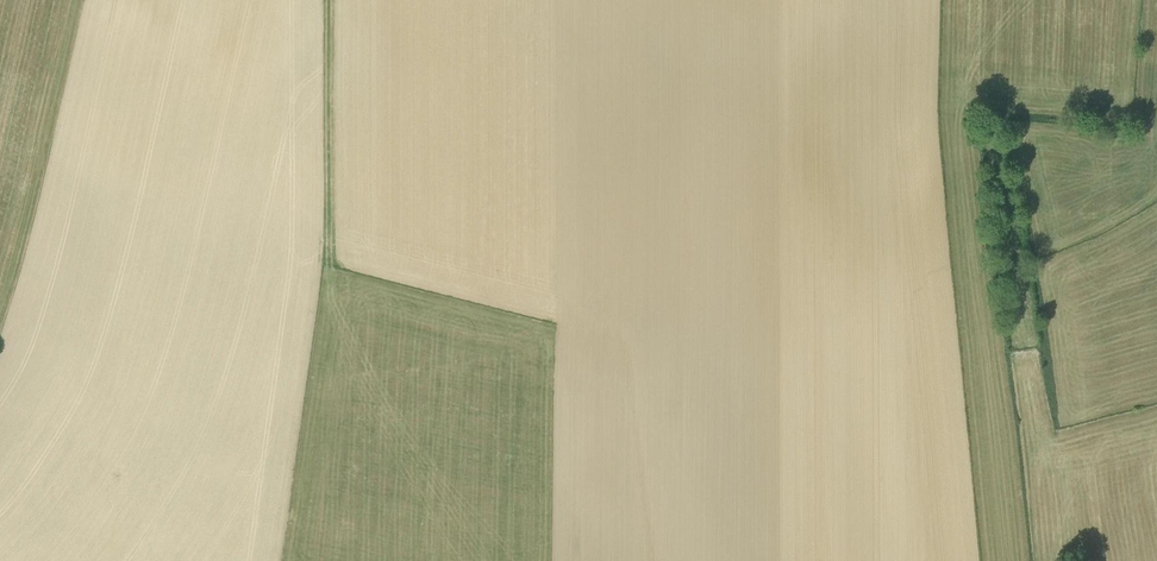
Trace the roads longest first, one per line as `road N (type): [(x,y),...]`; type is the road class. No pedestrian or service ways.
road 1 (track): [(327,236),(329,0)]

